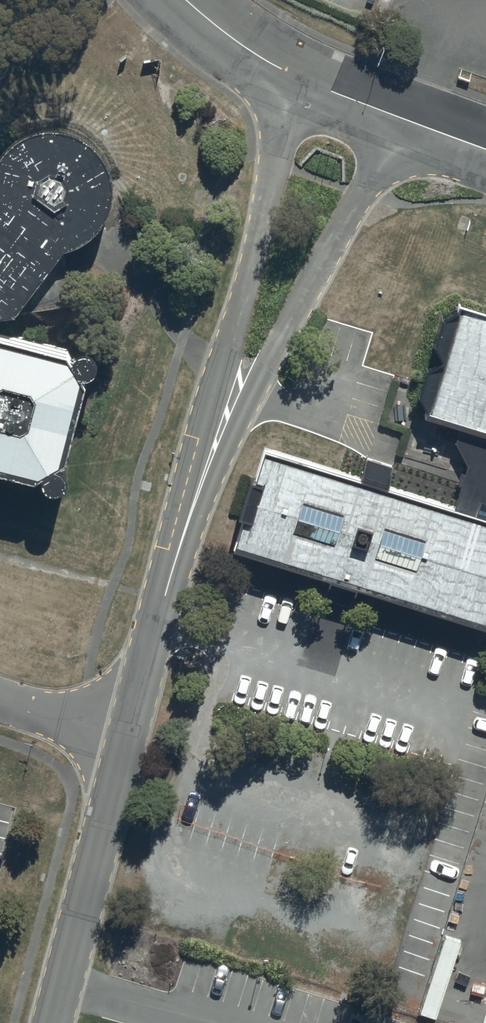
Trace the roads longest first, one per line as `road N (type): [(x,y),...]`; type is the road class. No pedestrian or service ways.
road 1 (unclassified): [(403,119),(196,489)]
road 2 (unclassified): [(196,489),(299,81)]
road 3 (unclassified): [(49,1022),(119,744)]
road 4 (unclassified): [(119,744),(196,489)]
road 5 (unclassified): [(184,0),(299,81)]
road 6 (residential): [(119,744),(0,703)]

